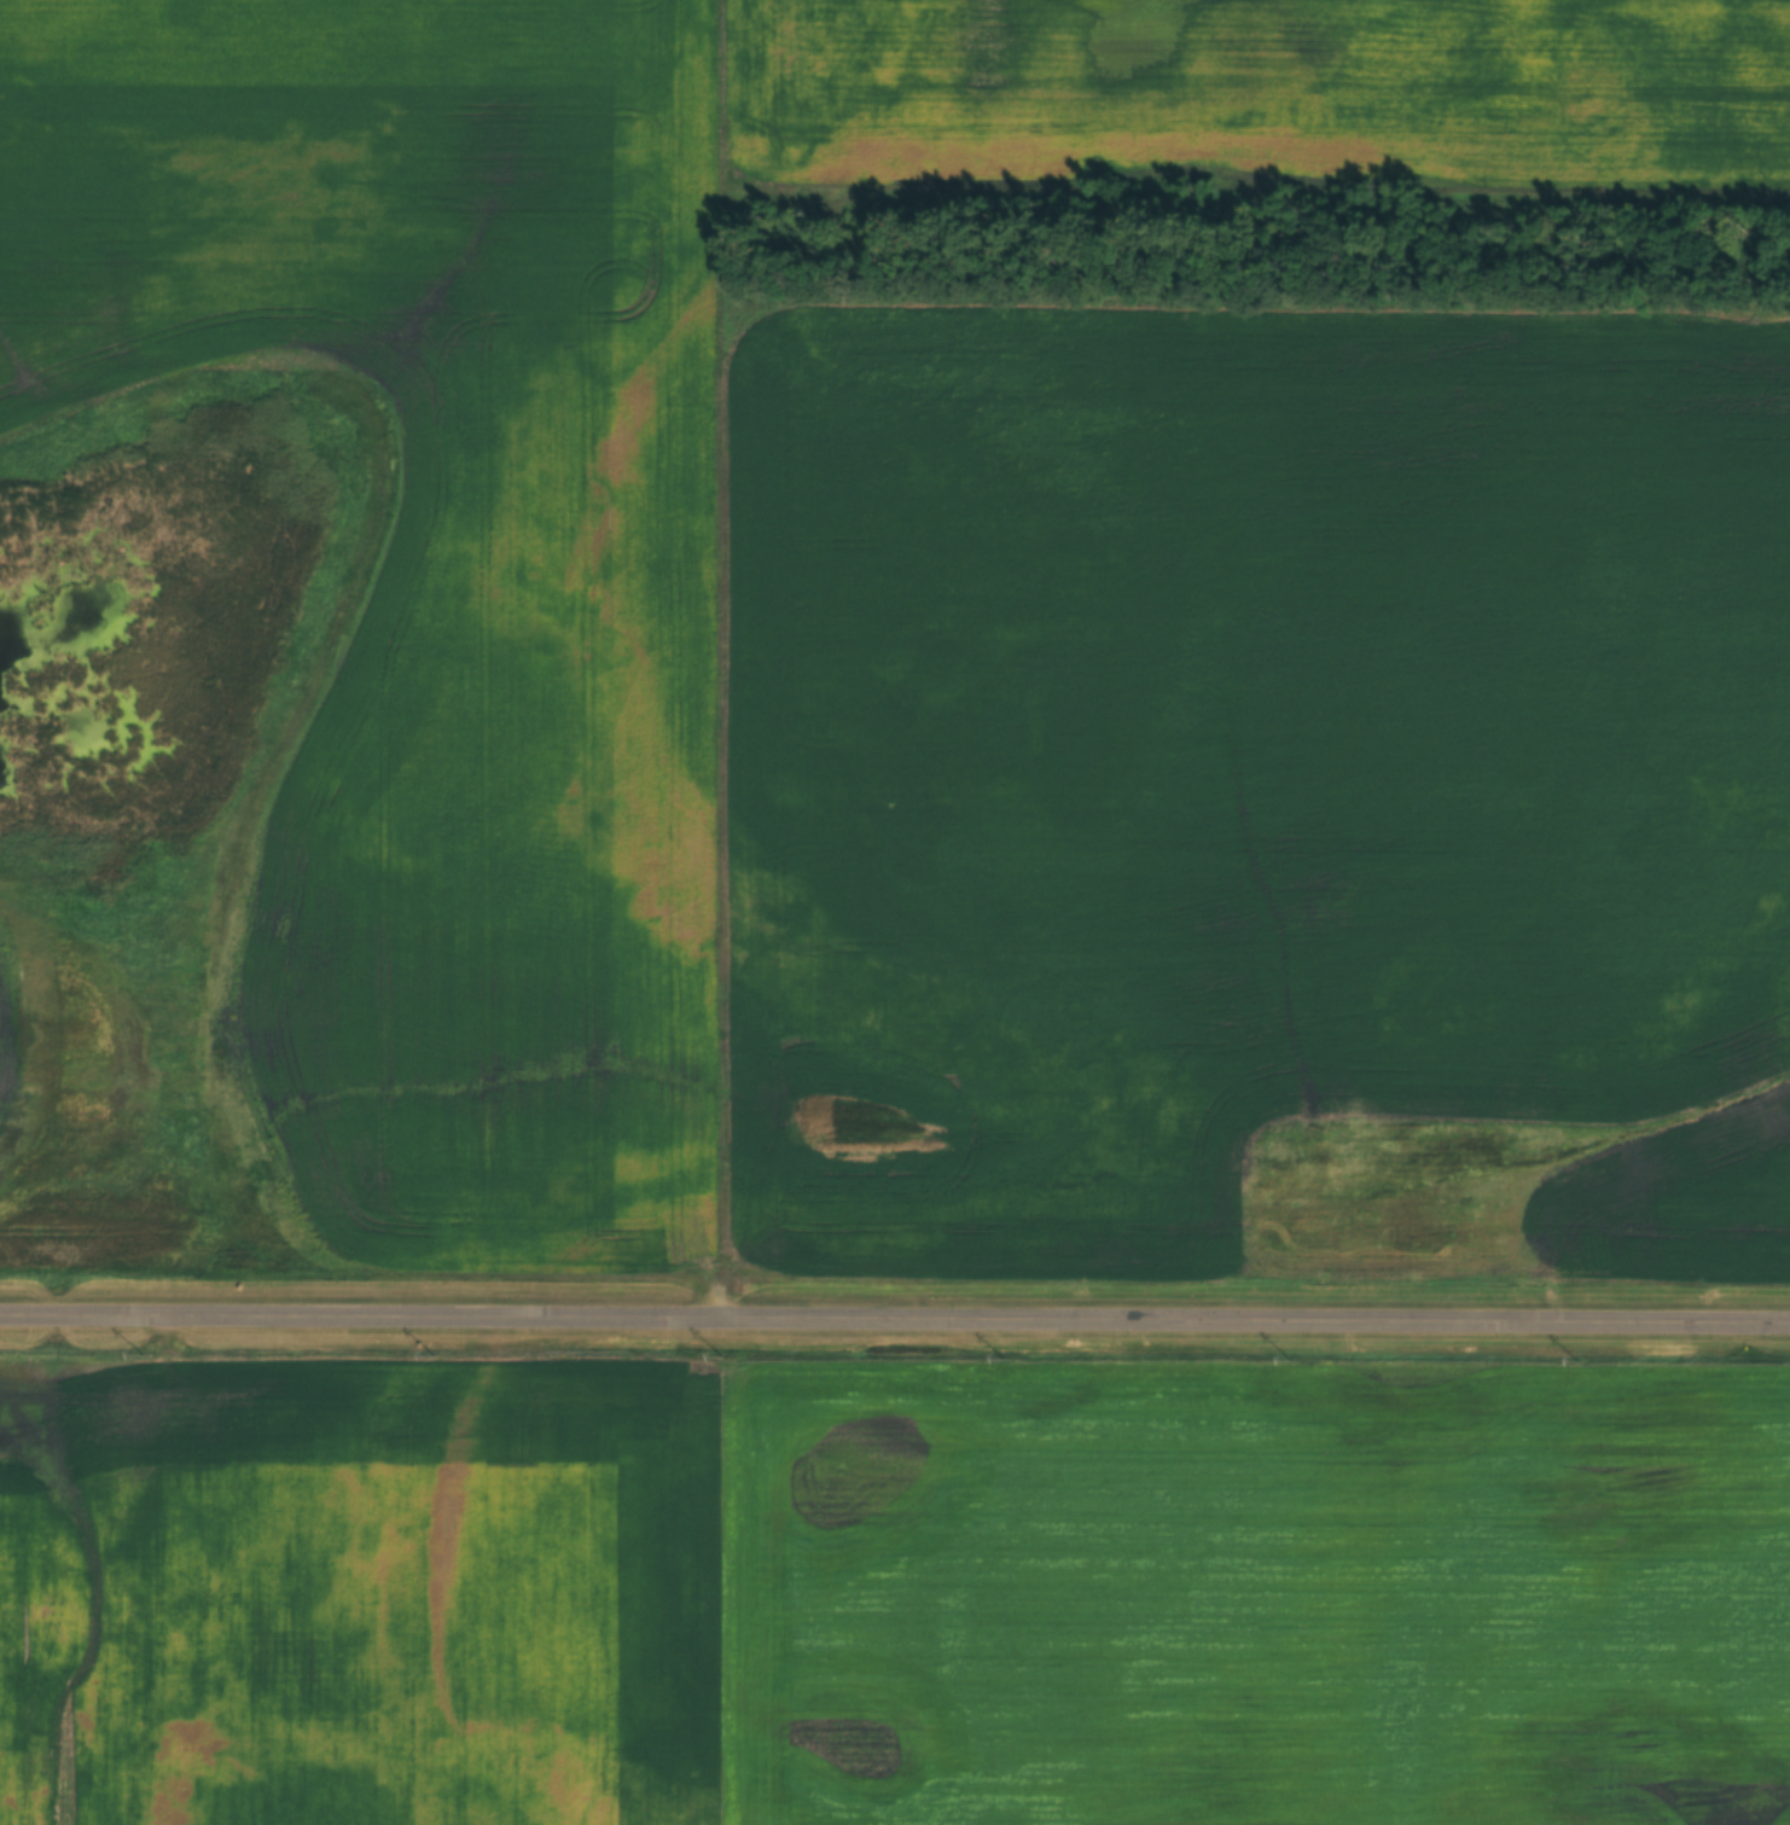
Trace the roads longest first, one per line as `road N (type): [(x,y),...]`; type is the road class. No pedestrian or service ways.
road 1 (residential): [(0,1319),(1789,1328)]

